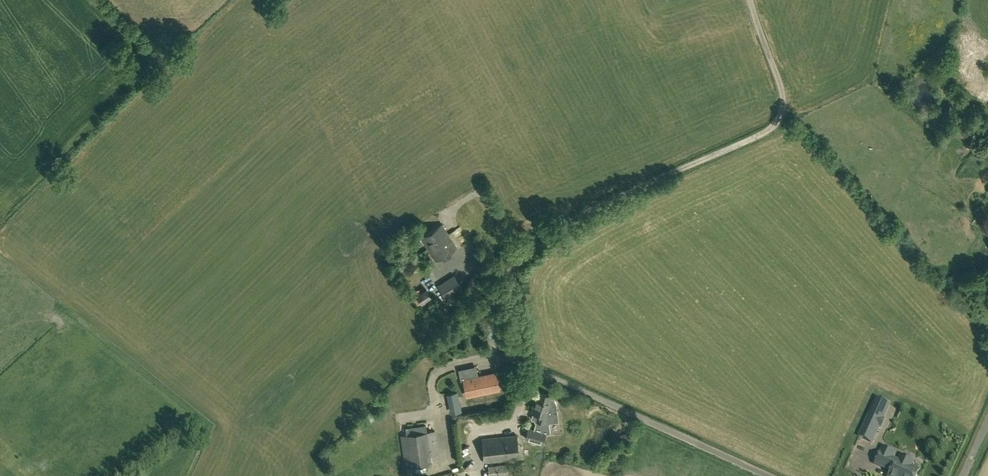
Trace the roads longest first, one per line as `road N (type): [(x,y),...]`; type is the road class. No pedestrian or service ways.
road 1 (track): [(751,0),(783,92),(777,123),(539,235),(511,259),(506,285),(524,362),(769,475)]

